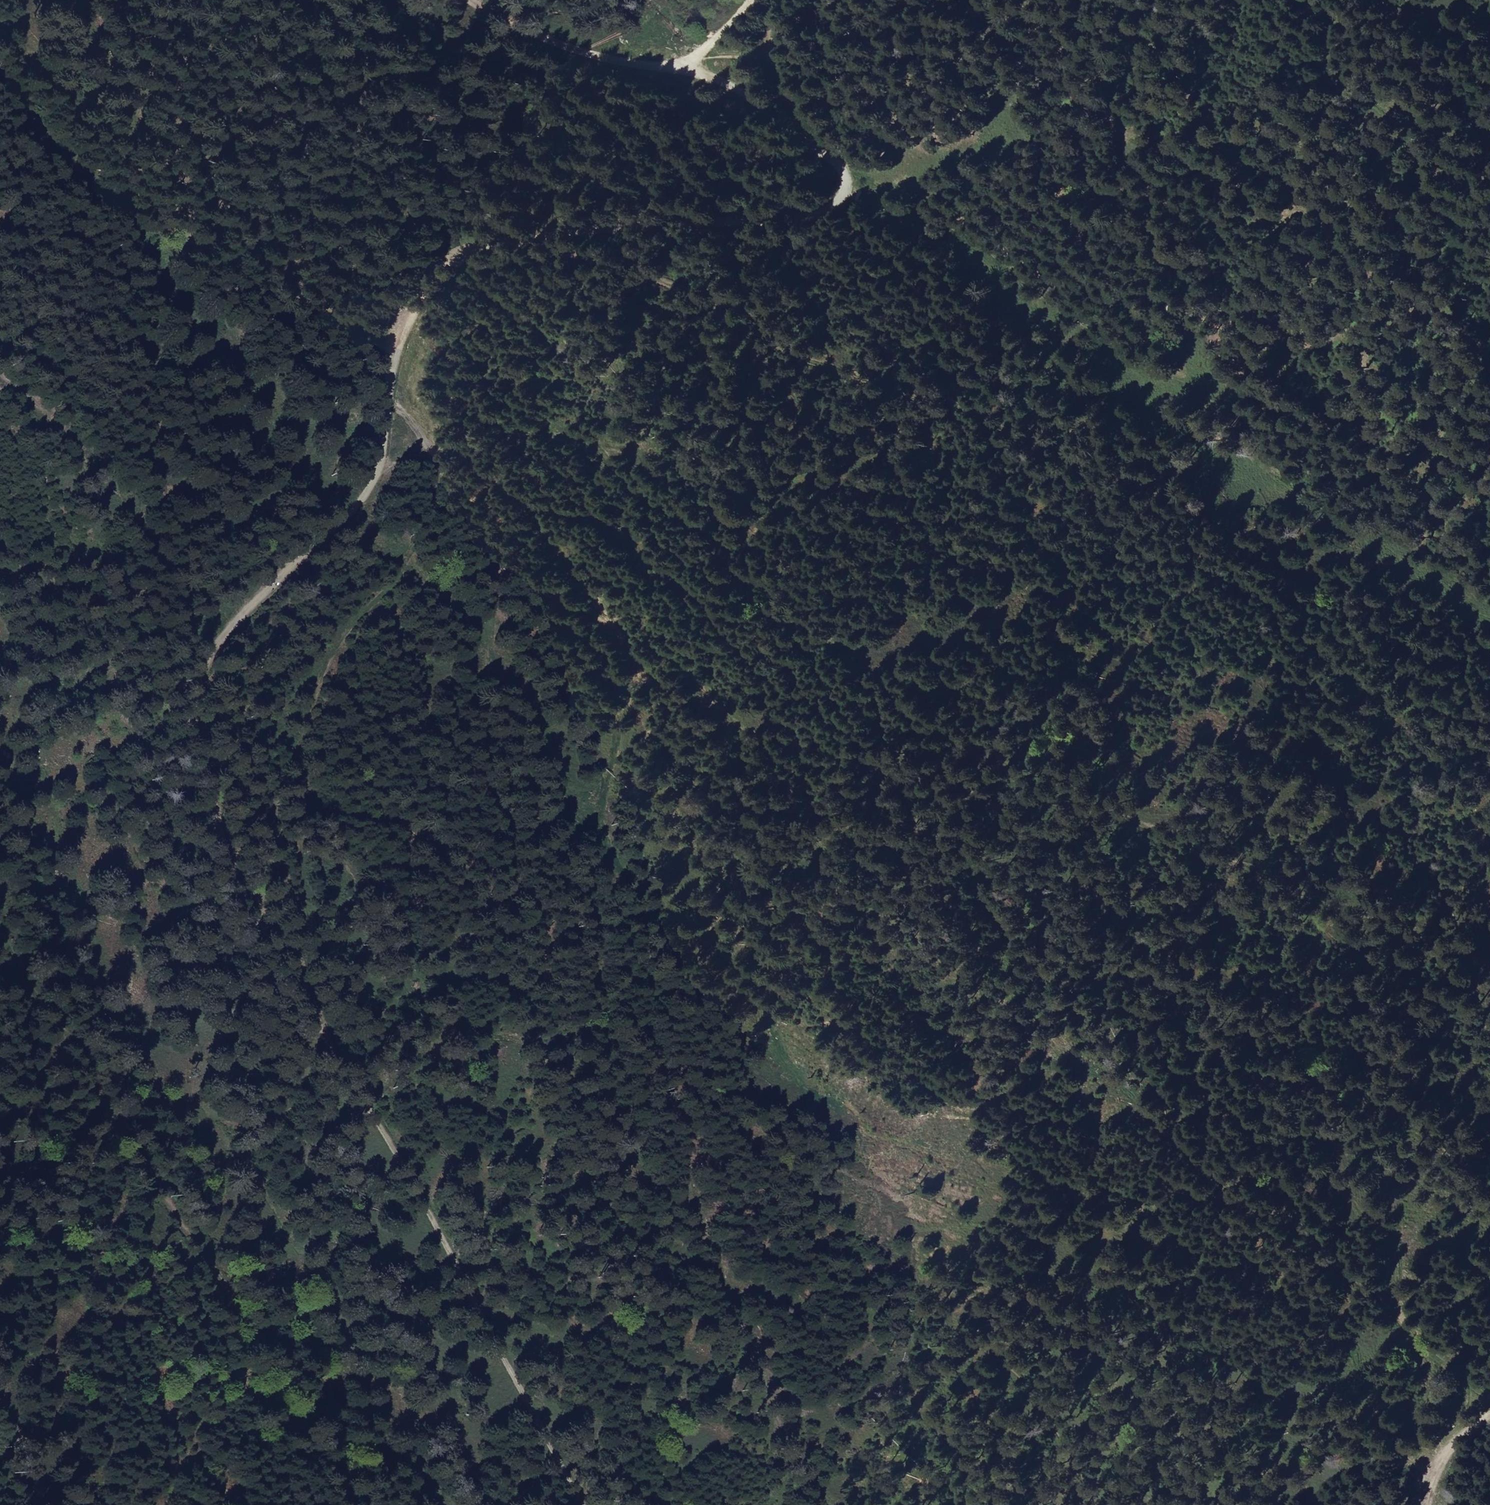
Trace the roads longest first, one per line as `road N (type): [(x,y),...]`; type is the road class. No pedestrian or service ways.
road 1 (track): [(583,1504),(226,846),(199,703),(220,644),(379,479),(399,363),(449,273),(524,238),(793,218),(836,202),(844,190),(842,169),(761,104),(677,67)]
road 2 (track): [(0,919),(363,1504)]
road 3 (track): [(469,0),(576,50),(677,67)]
road 4 (track): [(842,169),(775,76),(768,52),(781,0)]

